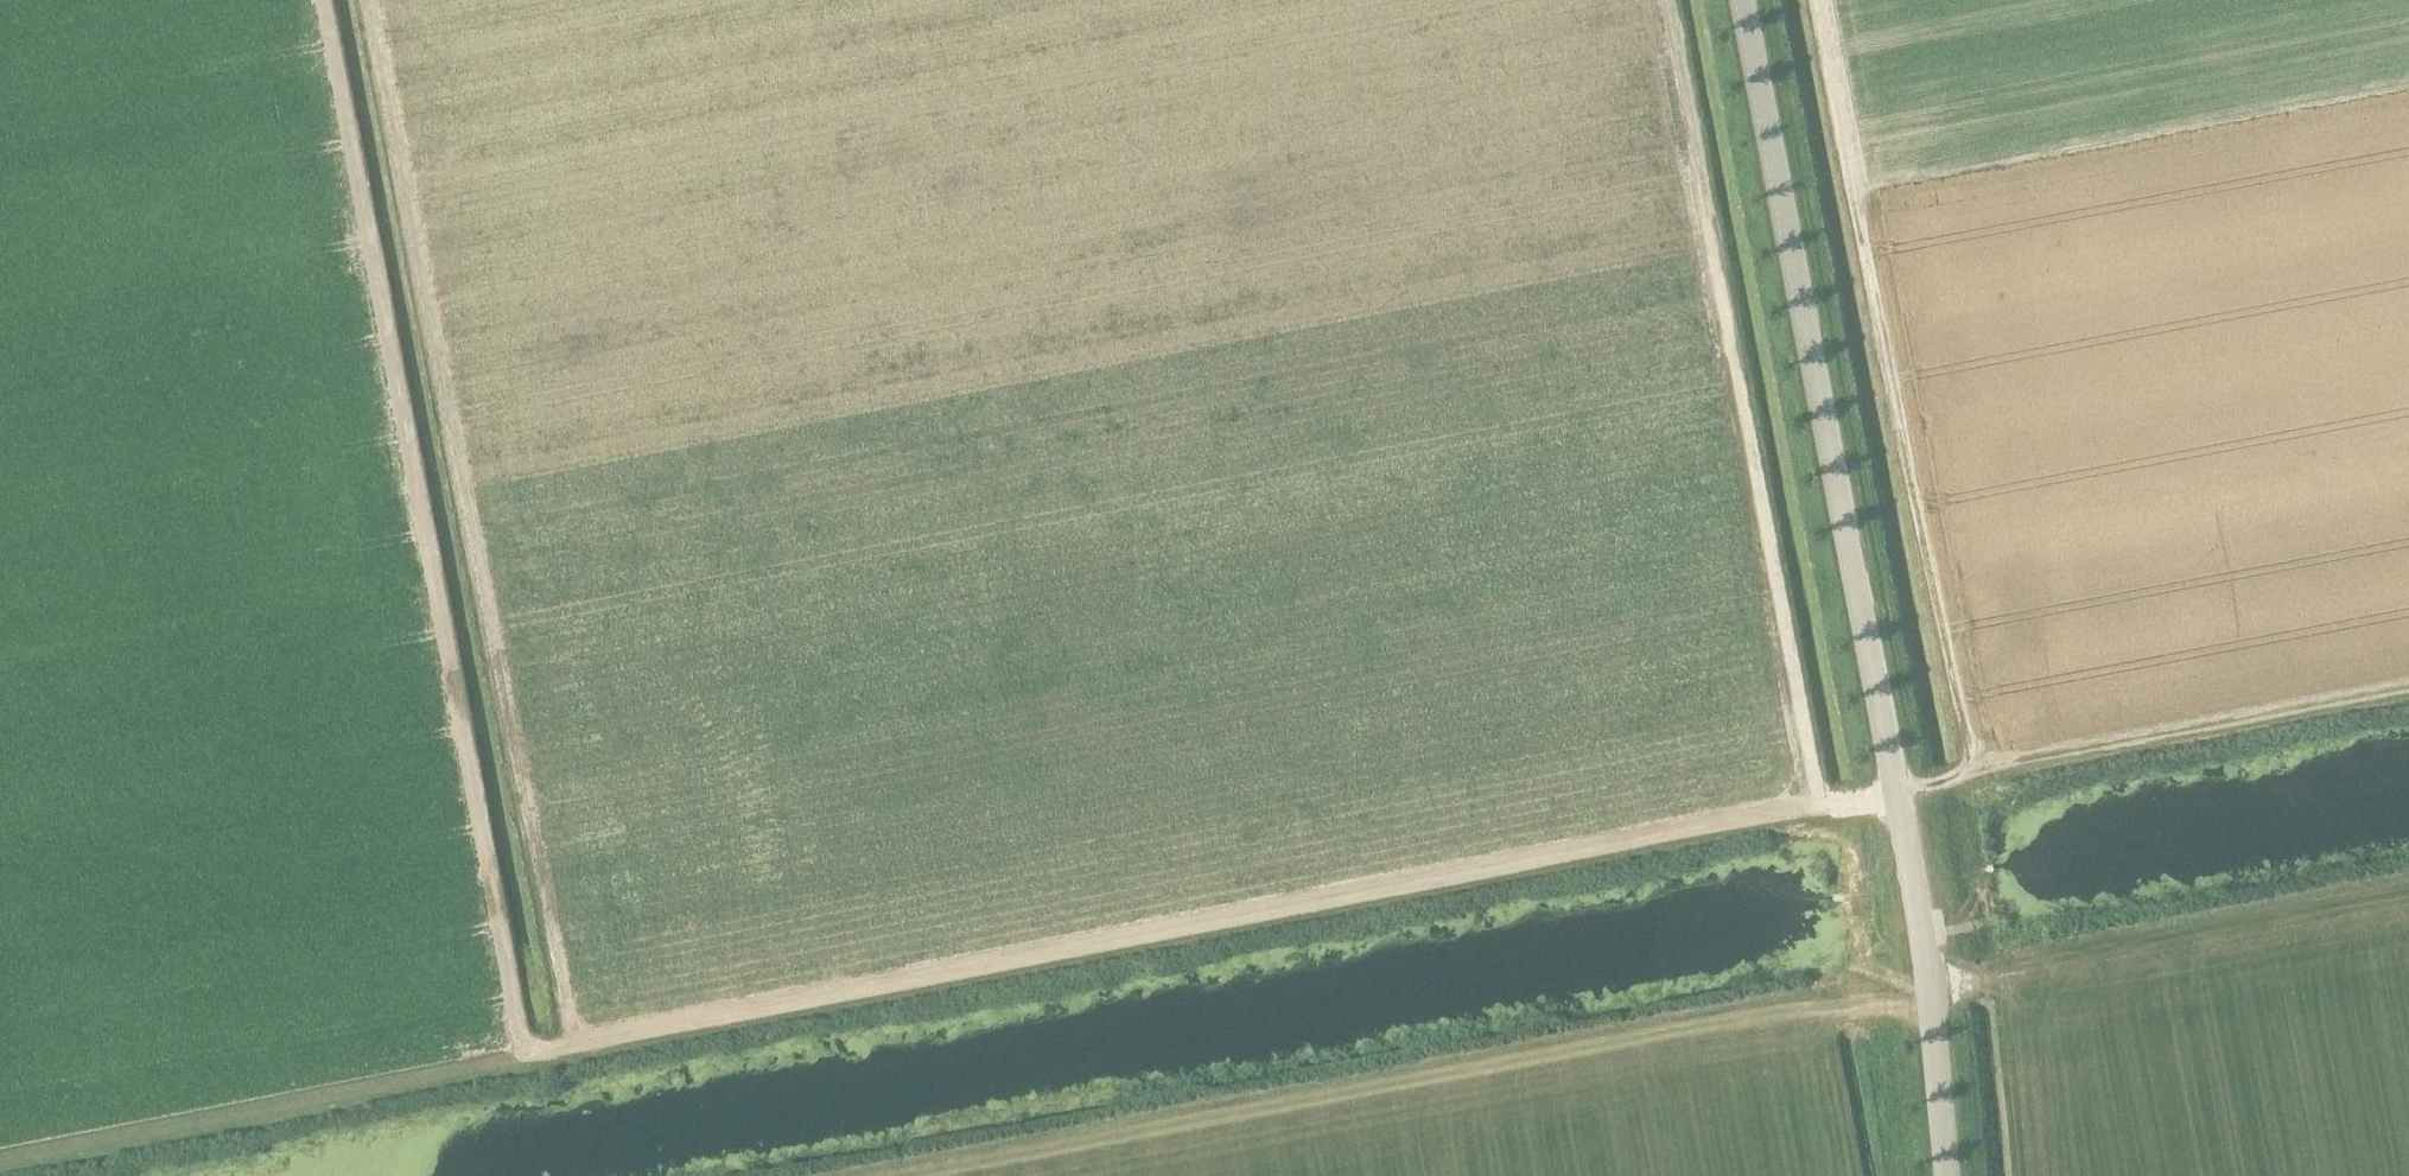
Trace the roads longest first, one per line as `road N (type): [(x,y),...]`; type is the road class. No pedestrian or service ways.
road 1 (unclassified): [(1946,1175),(1906,842),(1742,0)]

